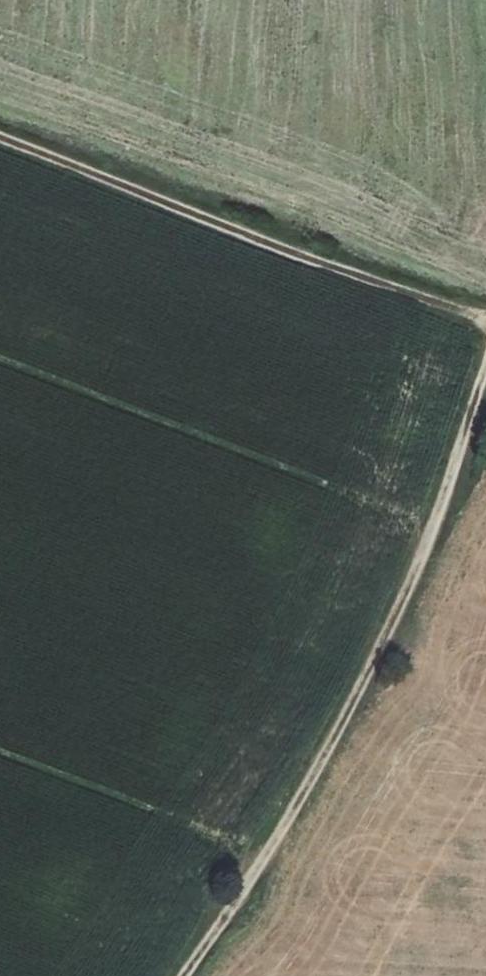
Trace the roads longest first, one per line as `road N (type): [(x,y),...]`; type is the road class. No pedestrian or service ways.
road 1 (track): [(485,371),(396,619),(278,838),(184,975)]
road 2 (track): [(485,319),(0,141)]

